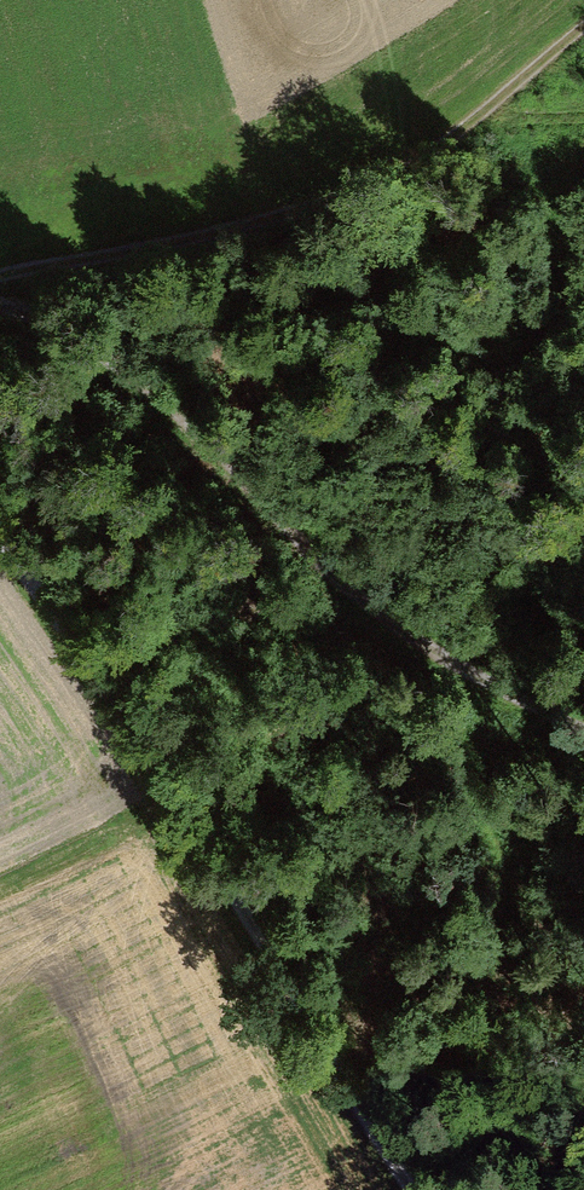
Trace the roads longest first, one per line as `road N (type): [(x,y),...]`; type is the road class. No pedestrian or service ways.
road 1 (track): [(416,1189),(0,541)]
road 2 (track): [(583,745),(406,638),(156,409),(0,323)]
road 3 (track): [(0,278),(235,228),(329,189),(545,62),(583,29)]

